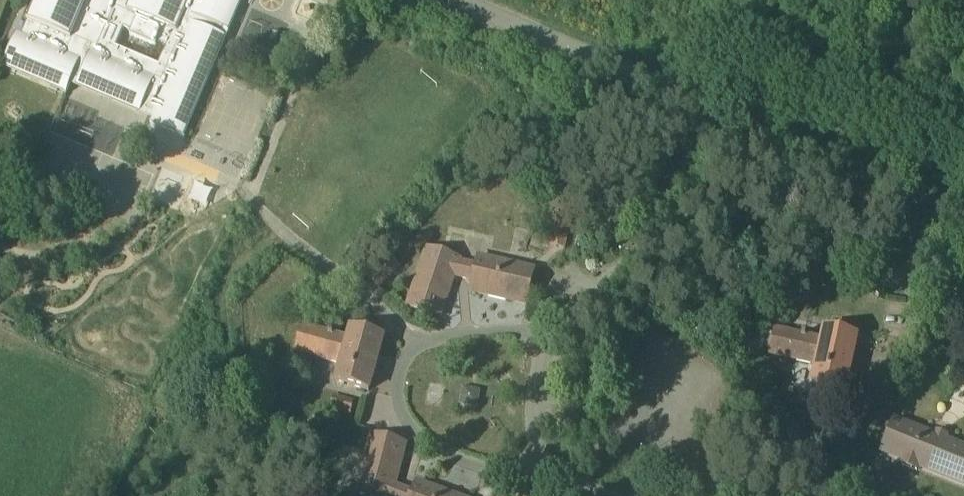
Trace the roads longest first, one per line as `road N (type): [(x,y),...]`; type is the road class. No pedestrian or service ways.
road 1 (residential): [(531,474),(446,455),(404,415),(399,389),(403,359),(419,342),(537,327)]
road 2 (unclassified): [(729,114),(457,0)]
road 3 (track): [(257,495),(223,393),(224,287),(274,223)]
road 4 (residential): [(537,327),(595,294),(653,237),(729,114)]
road 5 (unclassified): [(963,208),(729,114)]
road 6 (residential): [(531,474),(537,327)]

